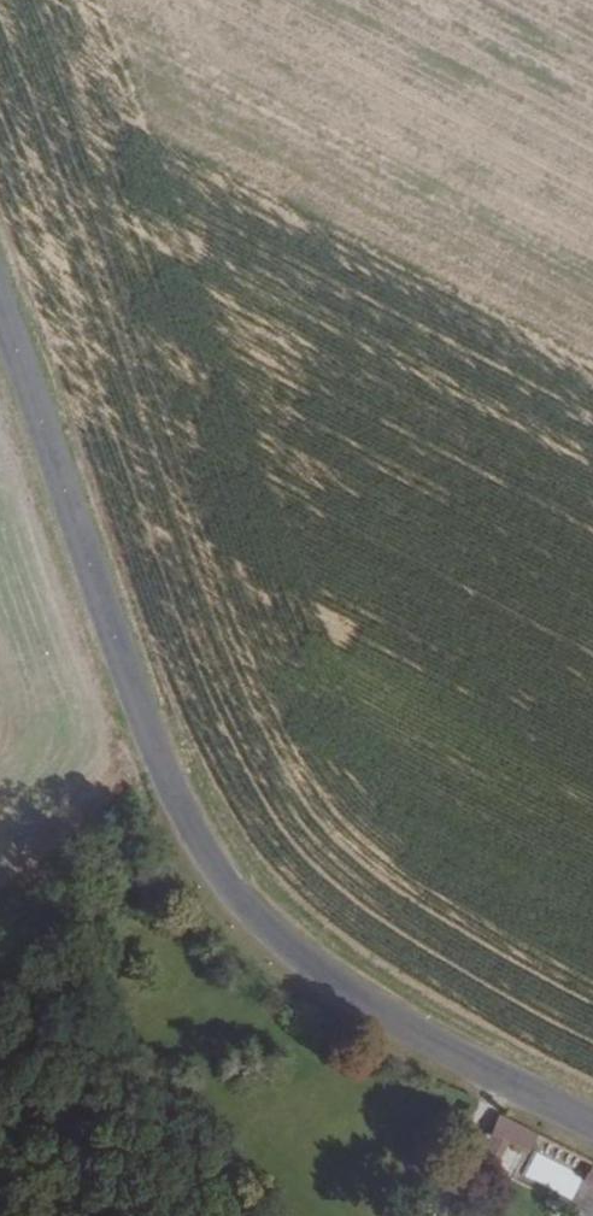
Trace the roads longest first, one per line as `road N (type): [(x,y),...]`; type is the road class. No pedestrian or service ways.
road 1 (tertiary): [(592,1127),(343,996),(279,951),(199,862),(0,299)]

